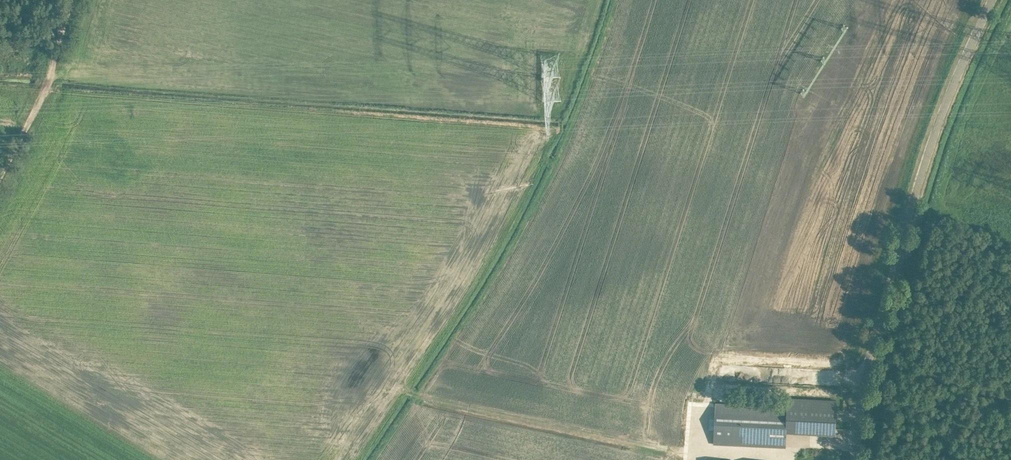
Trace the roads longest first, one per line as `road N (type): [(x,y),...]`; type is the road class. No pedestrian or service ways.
road 1 (unclassified): [(853,459),(890,274),(946,105),(992,0)]
road 2 (track): [(0,170),(50,81),(73,0)]

